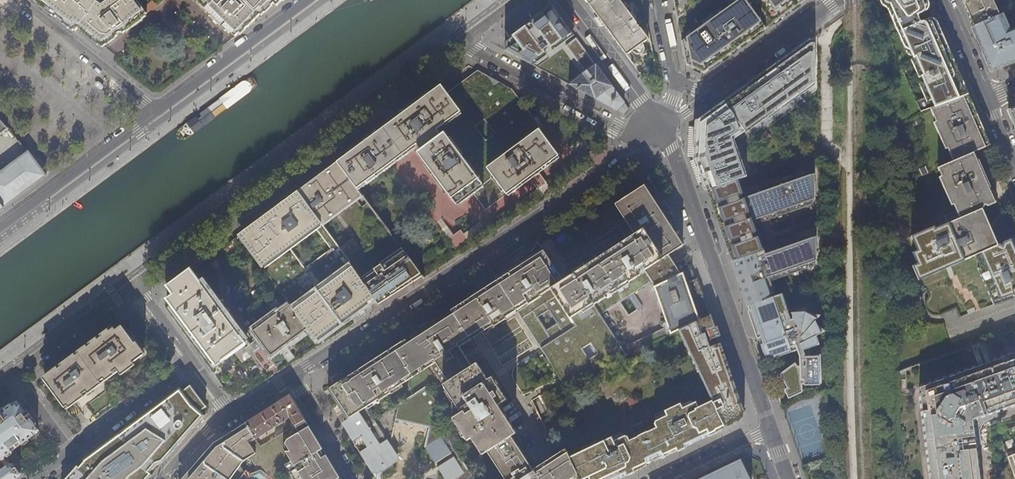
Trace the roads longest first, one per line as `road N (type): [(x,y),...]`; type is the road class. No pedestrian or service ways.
road 1 (residential): [(662,127),(291,375)]
road 2 (residential): [(135,288),(461,43)]
road 3 (residential): [(770,427),(662,127)]
road 4 (residential): [(461,43),(616,127),(662,127)]
road 5 (residential): [(31,478),(190,362)]
road 6 (residential): [(0,227),(158,111)]
road 7 (residential): [(158,111),(307,0)]
road 8 (residential): [(158,111),(17,0)]
road 9 (residential): [(135,288),(0,385)]
road 10 (residential): [(843,0),(711,94)]
road 11 (residential): [(567,0),(662,127)]
road 12 (residential): [(352,478),(291,375)]

